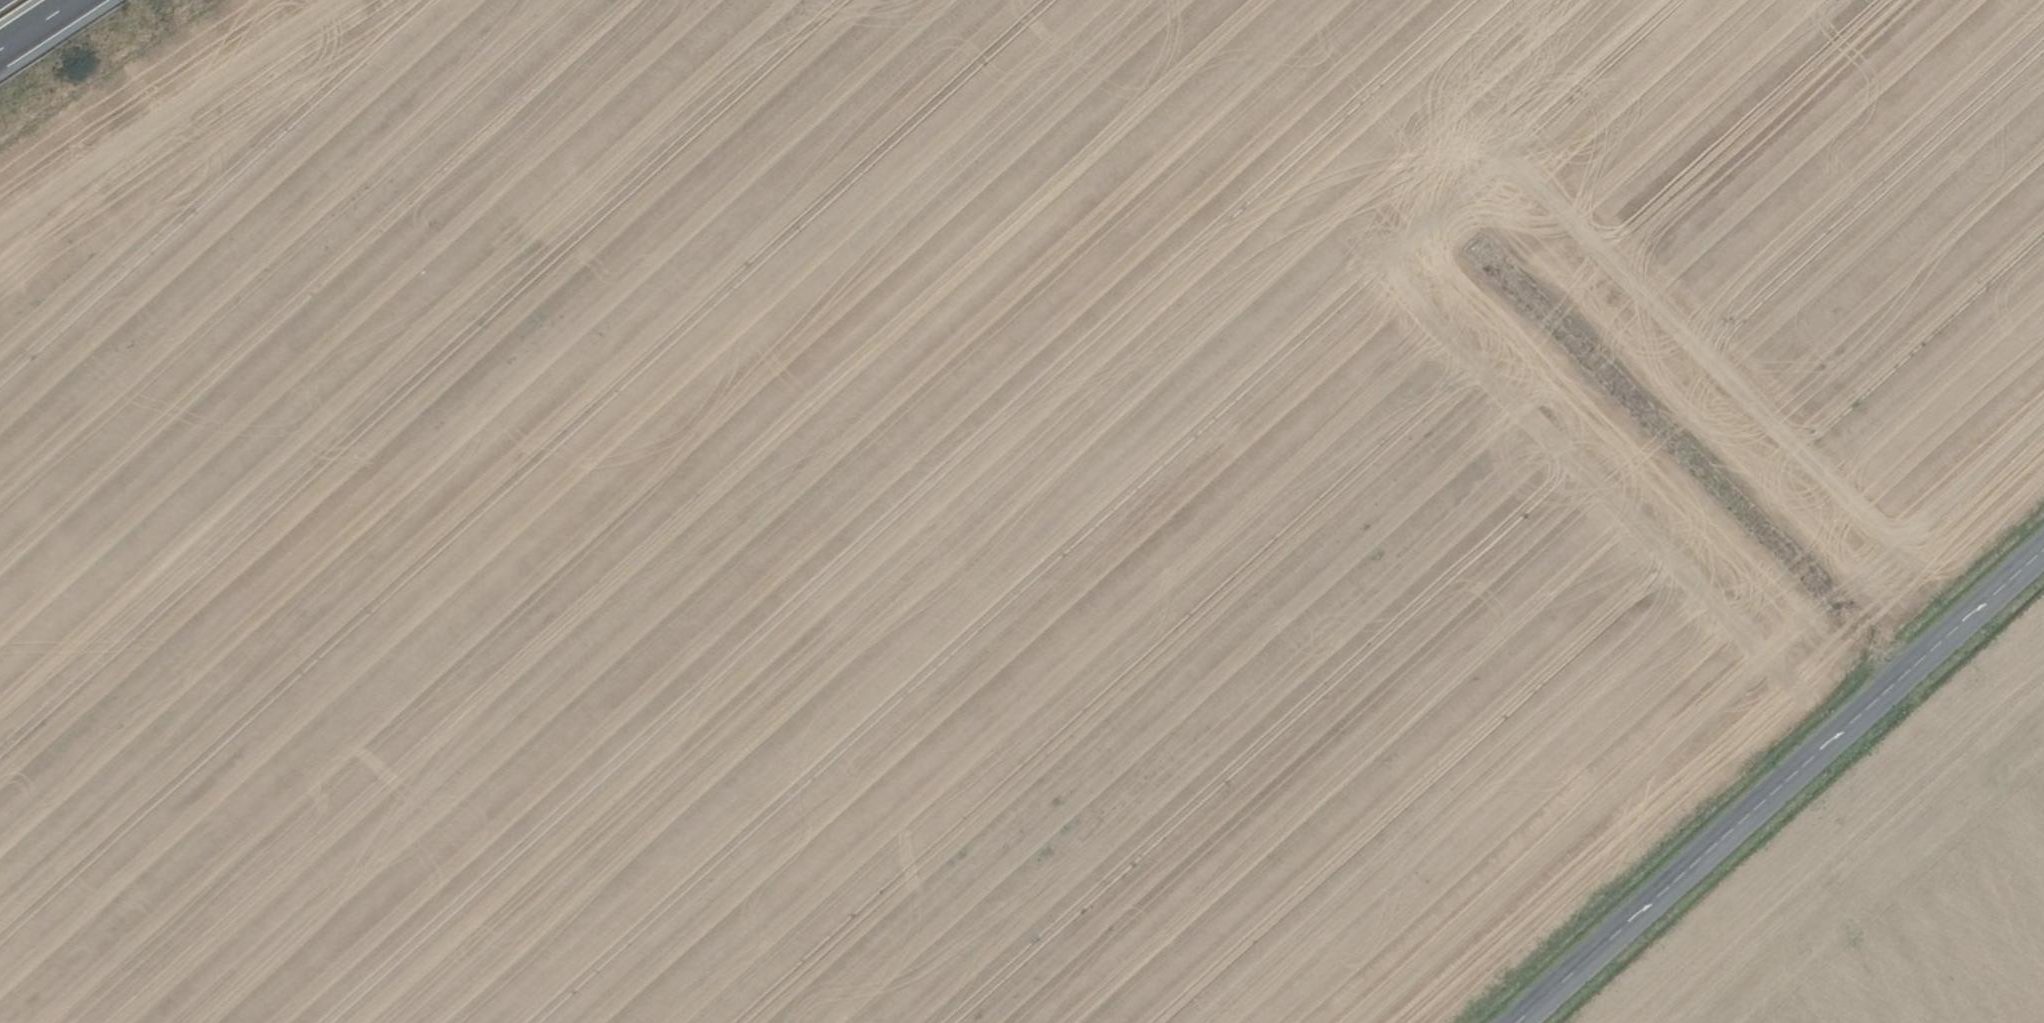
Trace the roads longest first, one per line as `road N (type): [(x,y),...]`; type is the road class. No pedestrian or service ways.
road 1 (tertiary): [(1509,1022),(2043,547)]

